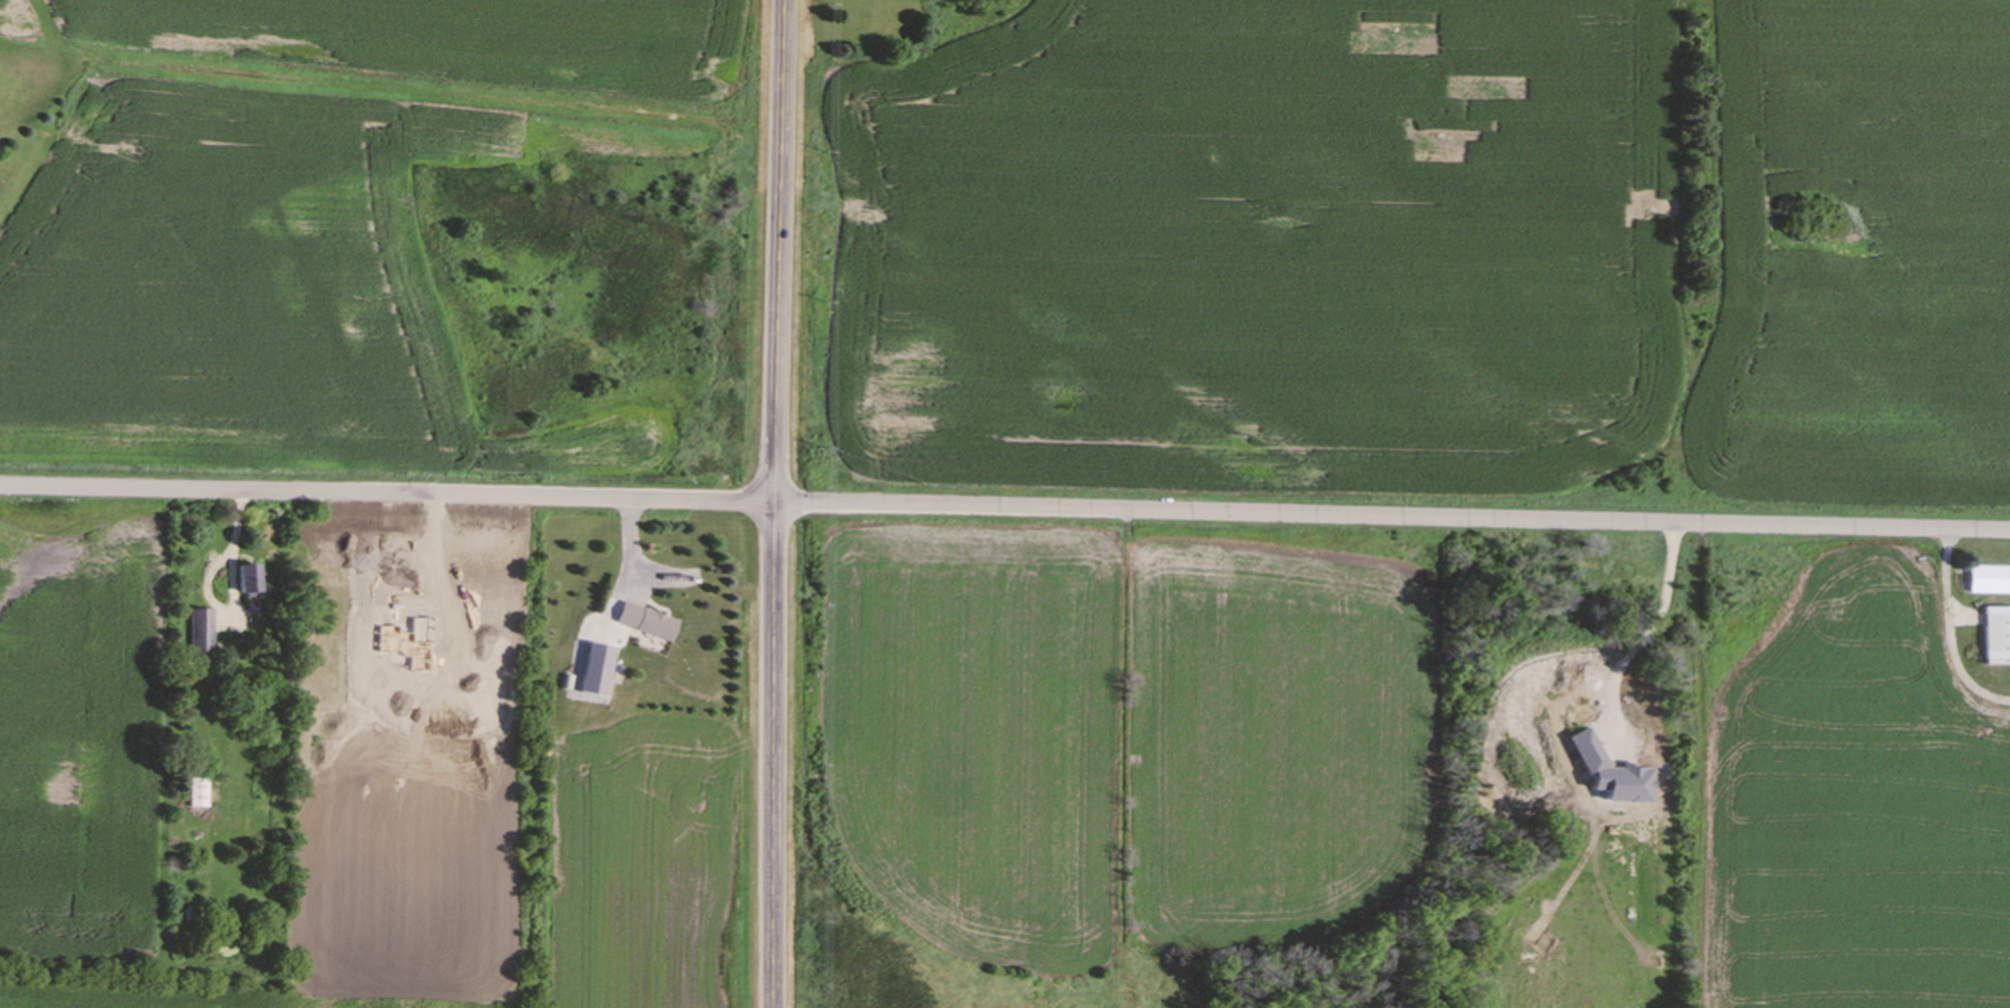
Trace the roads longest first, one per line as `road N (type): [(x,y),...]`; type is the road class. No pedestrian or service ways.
road 1 (residential): [(0,487),(2009,532)]
road 2 (secondary): [(769,1007),(783,0)]

